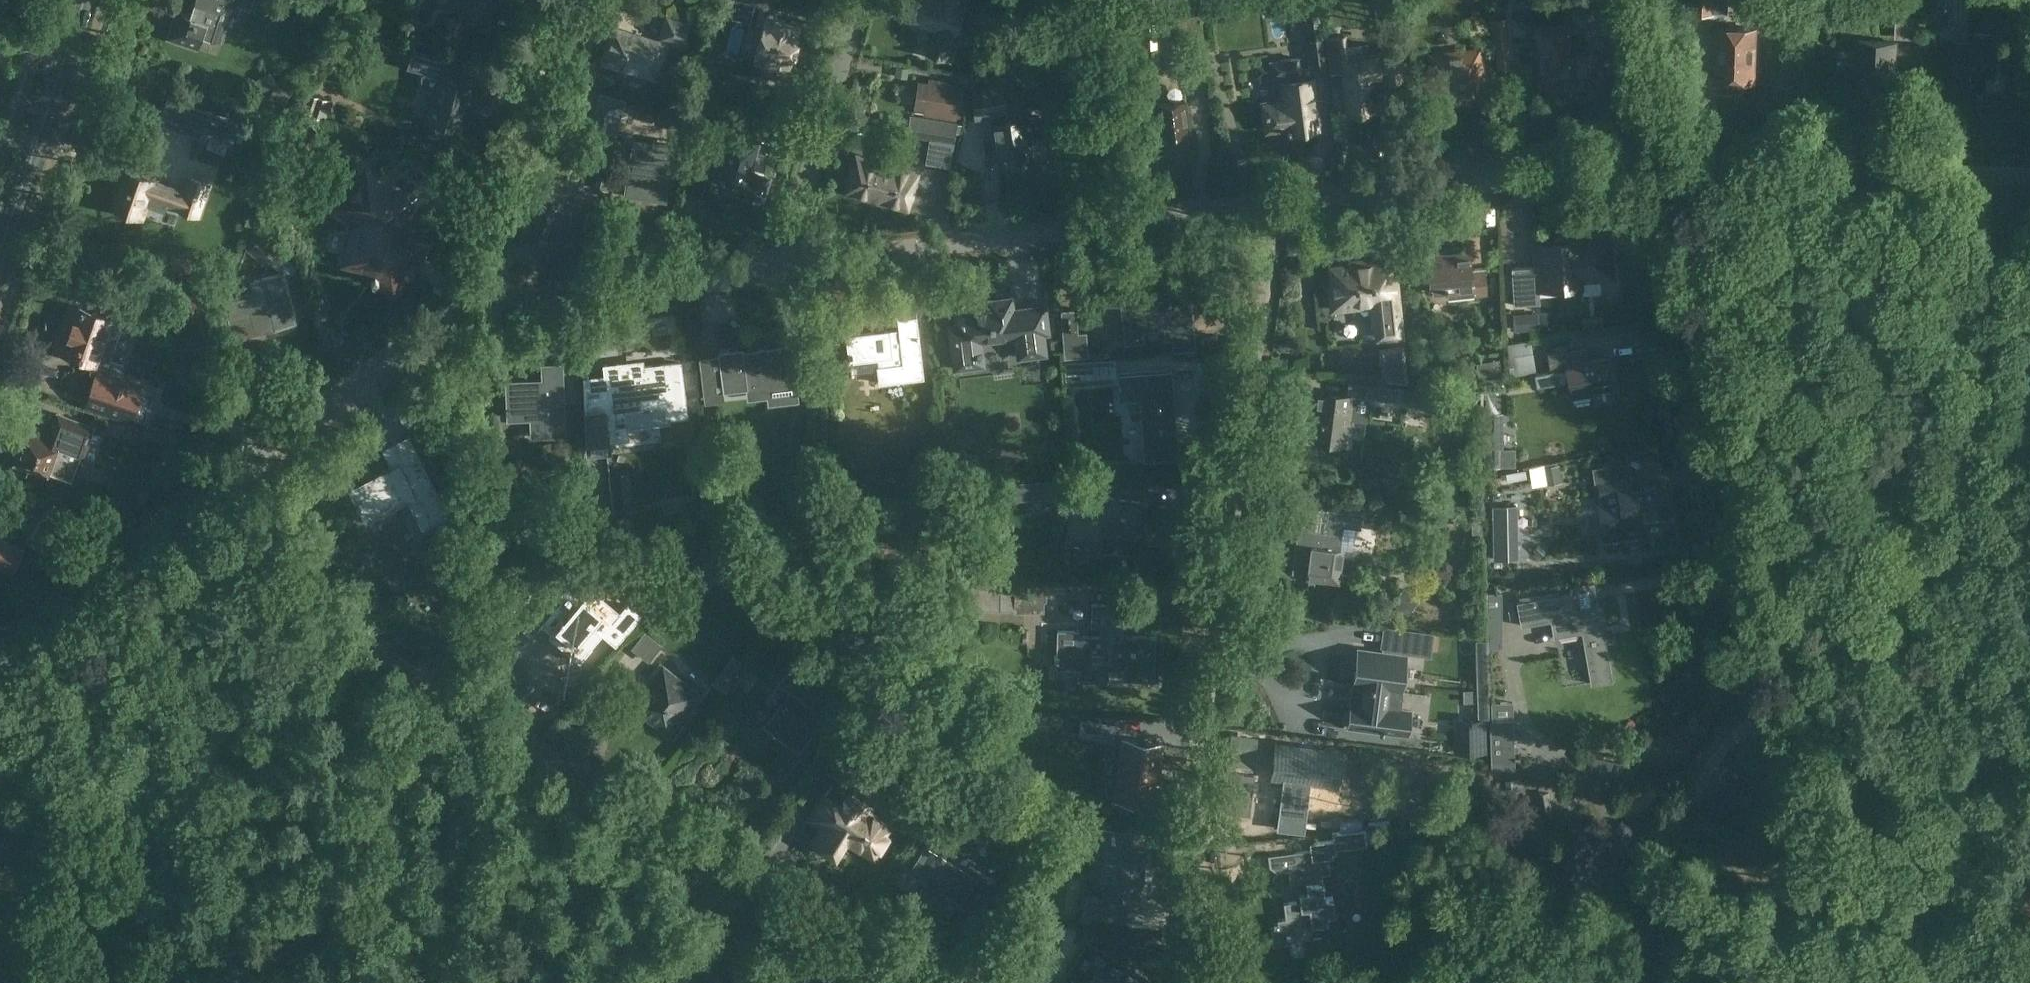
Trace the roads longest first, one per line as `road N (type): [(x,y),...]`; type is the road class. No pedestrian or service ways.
road 1 (residential): [(1212,982),(1196,801),(1274,200)]
road 2 (residential): [(936,982),(360,639)]
road 3 (residential): [(1774,699),(1687,176)]
road 4 (residential): [(791,255),(1274,200)]
road 5 (unclassified): [(1462,982),(1490,927),(1644,850),(1704,763),(1774,699)]
road 6 (residential): [(1274,200),(1687,176)]
road 7 (residential): [(1687,176),(2029,182)]
road 8 (residential): [(0,639),(267,439)]
road 9 (residential): [(482,296),(791,255)]
road 10 (residential): [(482,296),(498,203),(560,0)]
road 11 (track): [(1820,982),(1774,699)]
road 12 (secondary): [(0,256),(85,0)]
road 13 (residential): [(791,255),(817,126),(859,0)]
road 14 (residential): [(267,439),(482,296)]
road 15 (residential): [(360,639),(267,439)]
road 16 (residential): [(142,645),(360,639)]

